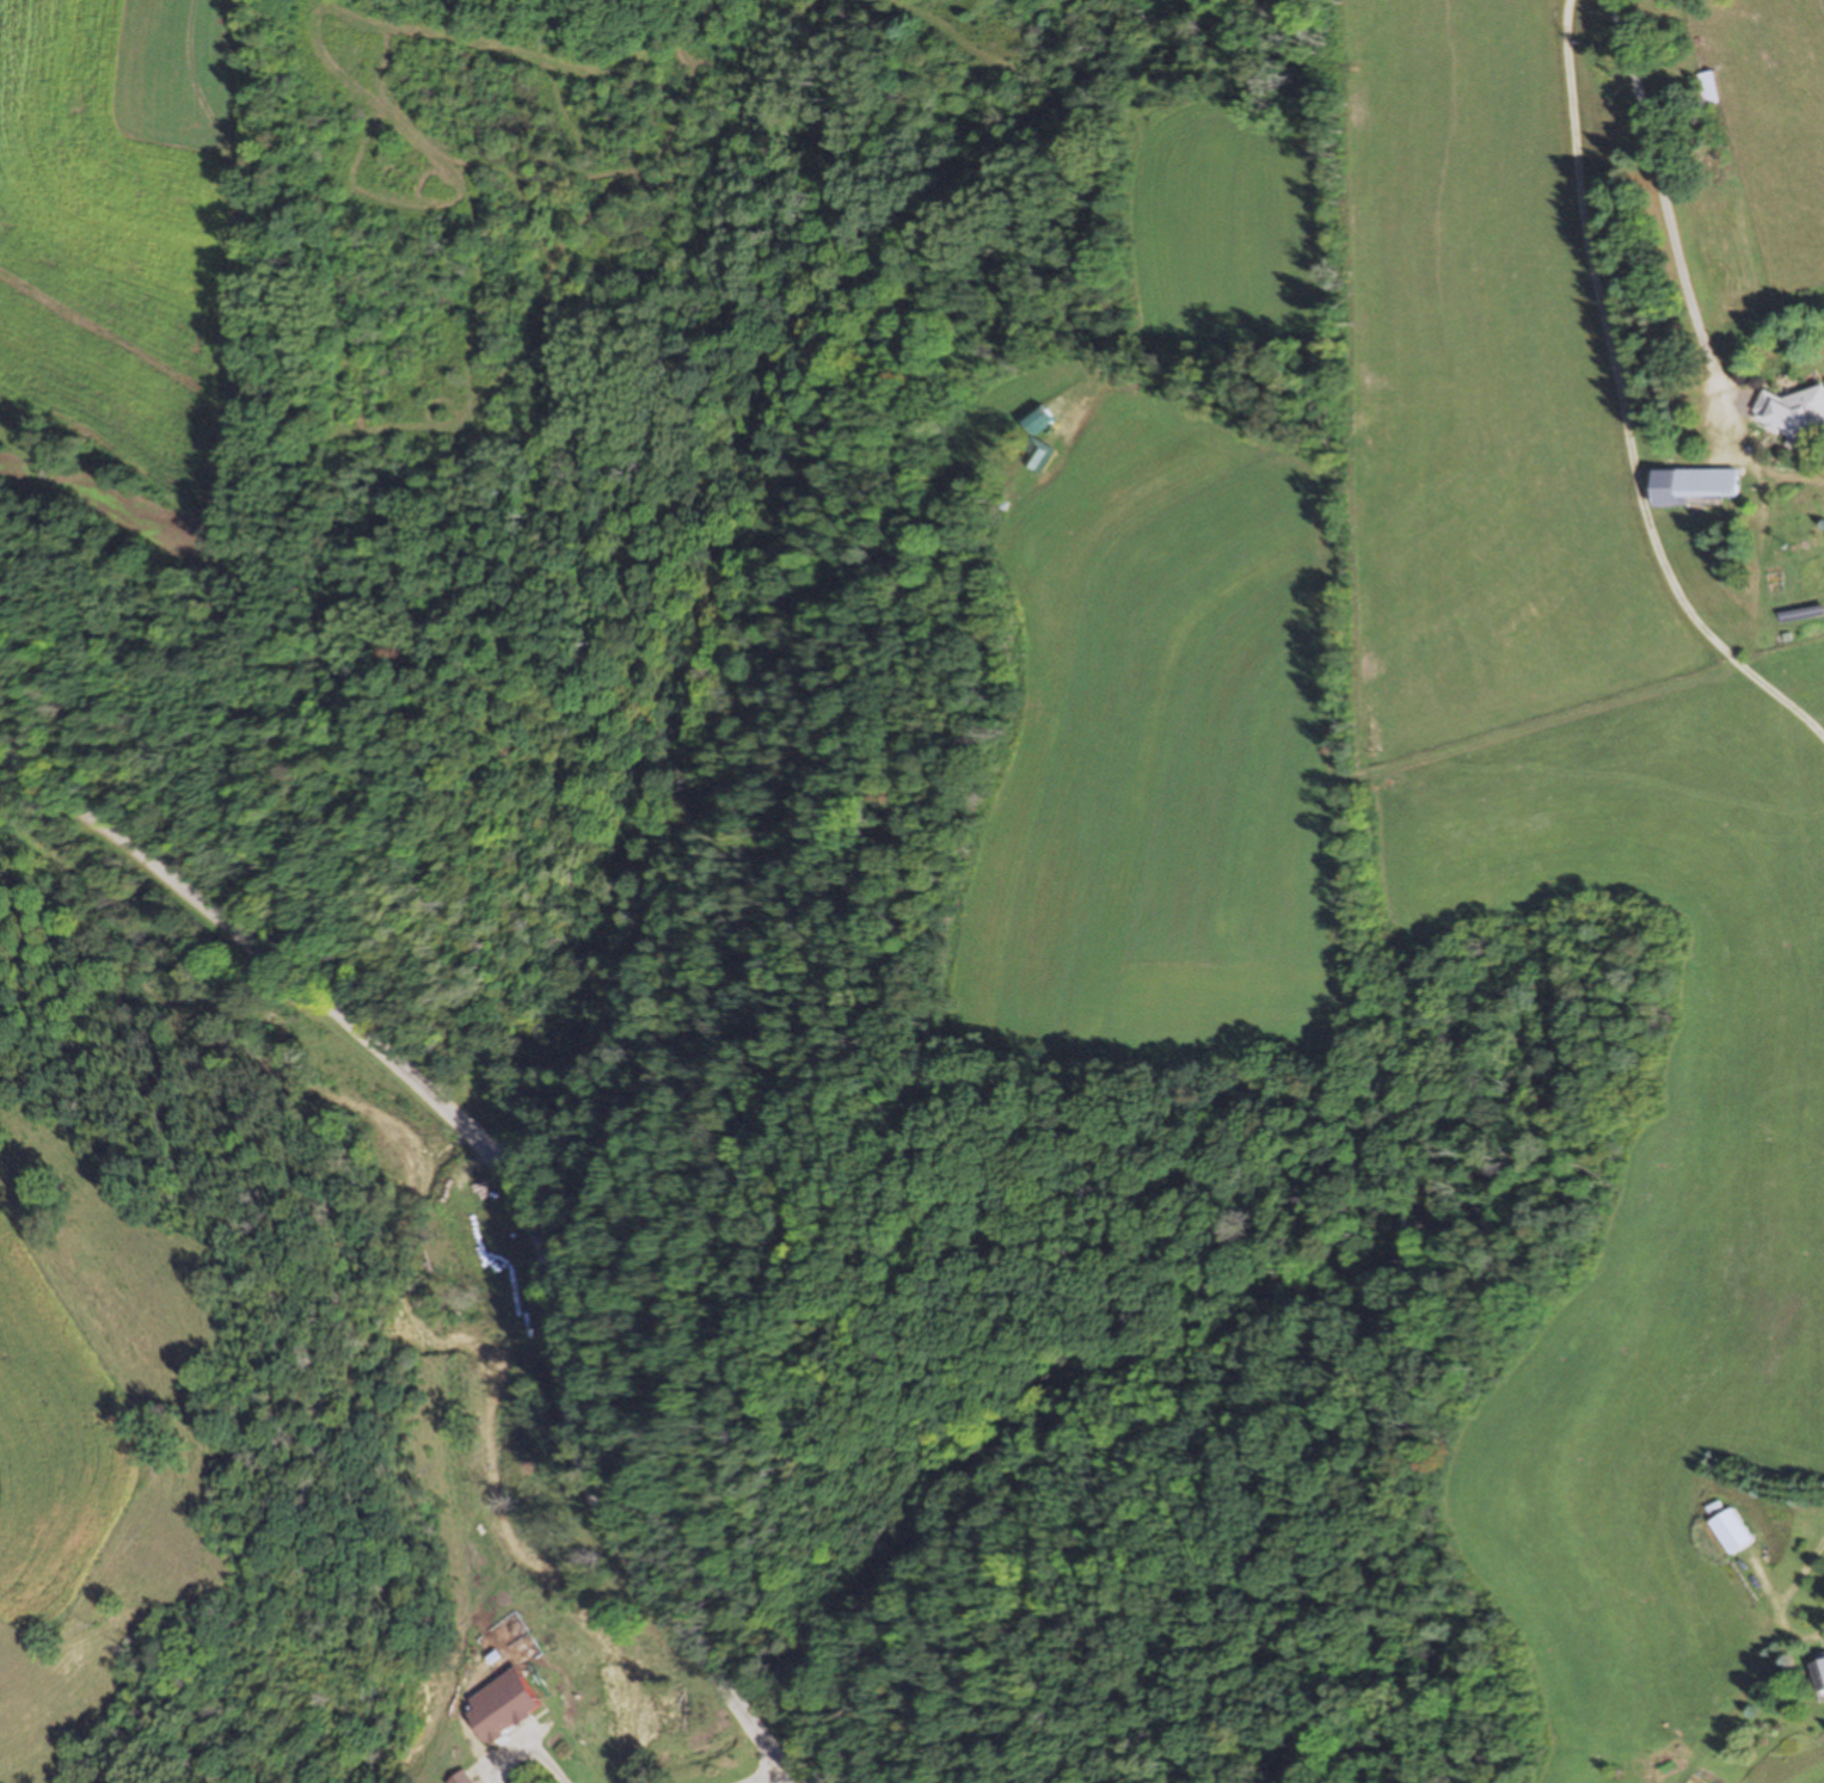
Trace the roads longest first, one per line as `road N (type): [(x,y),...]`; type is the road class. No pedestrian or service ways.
road 1 (residential): [(761,1782),(667,1653),(491,1339),(446,1185),(366,1045)]
road 2 (residential): [(366,1045),(246,954),(0,742)]
road 3 (residential): [(1709,368),(1582,0)]

